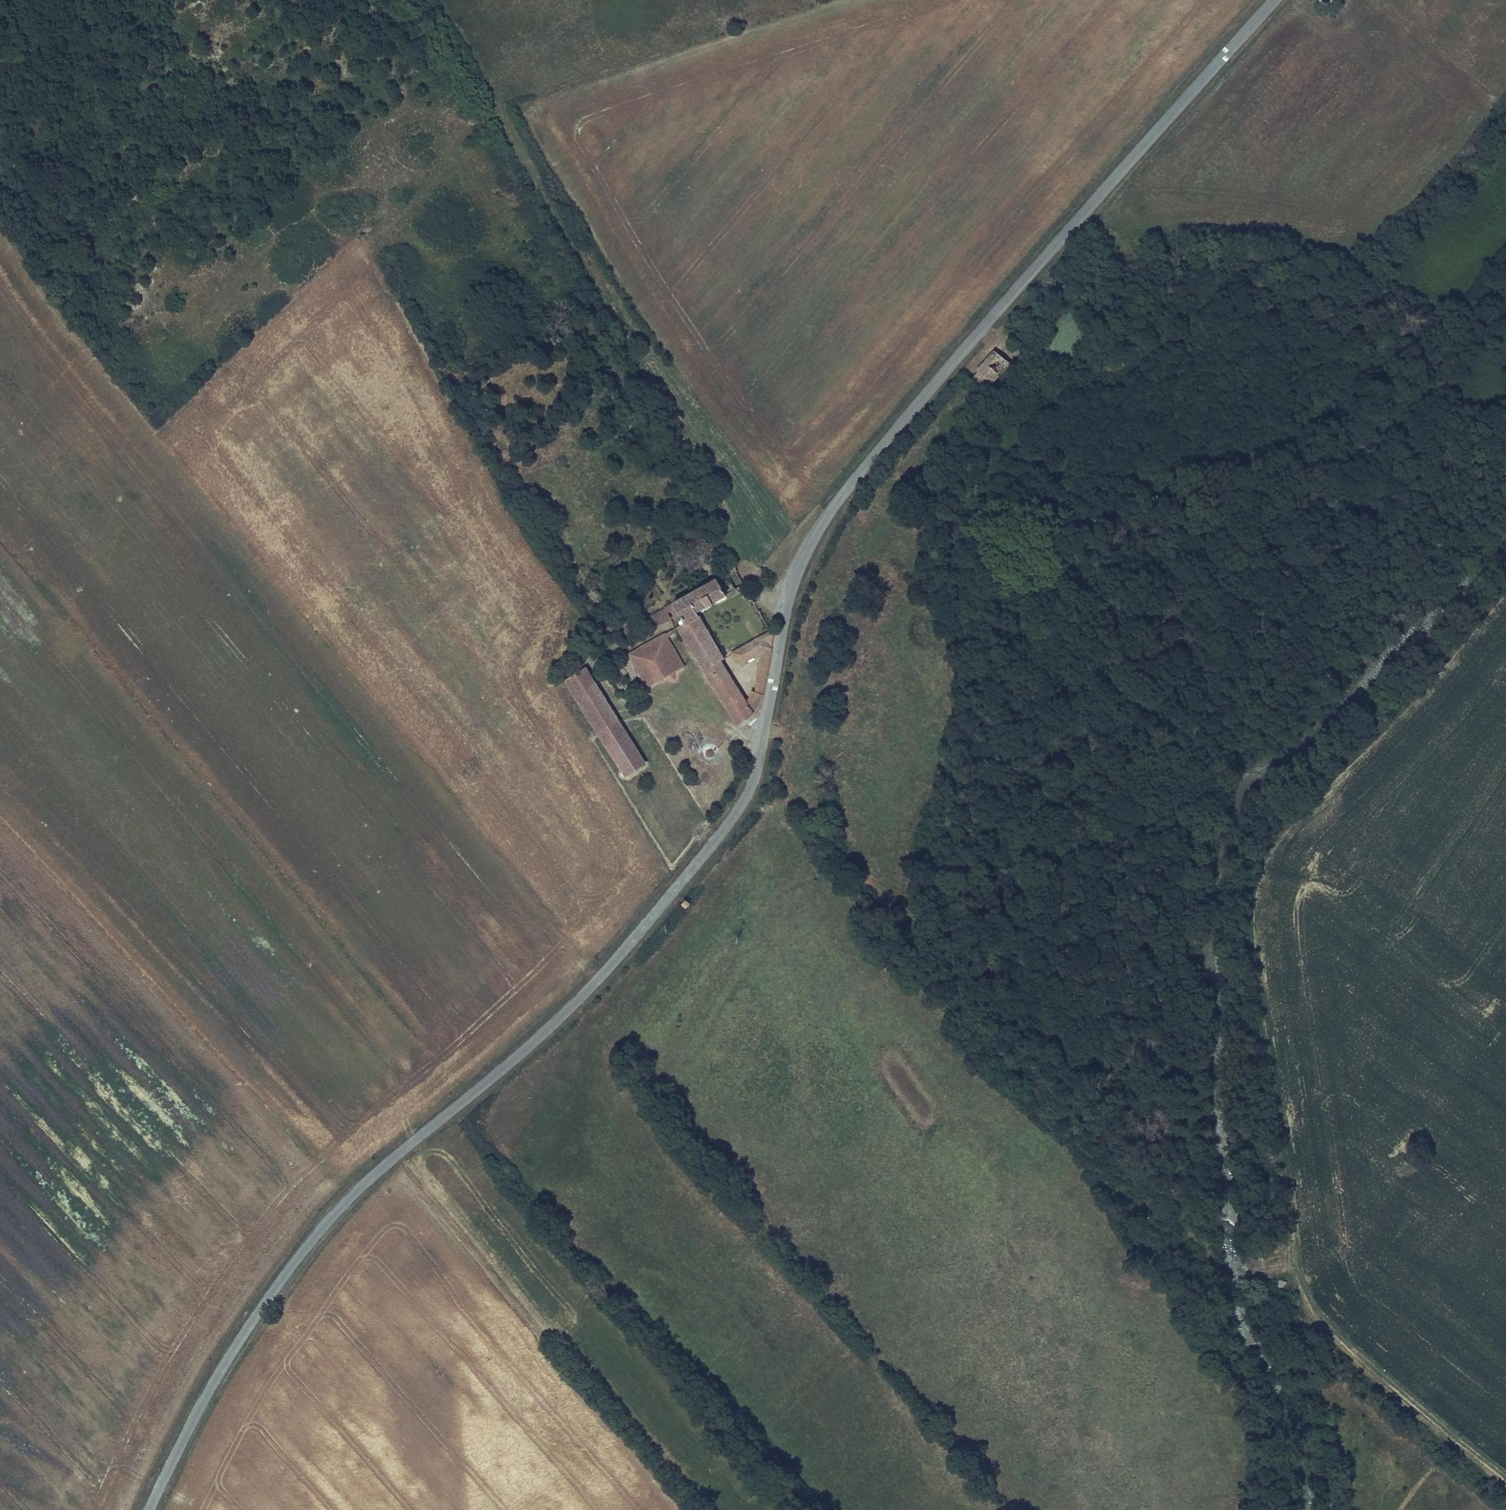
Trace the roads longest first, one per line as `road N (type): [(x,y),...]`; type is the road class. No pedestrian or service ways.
road 1 (unclassified): [(149,1509),(220,1372),(330,1219),(574,1004),(729,823),(752,783),(792,584),(820,526),(1274,0)]

